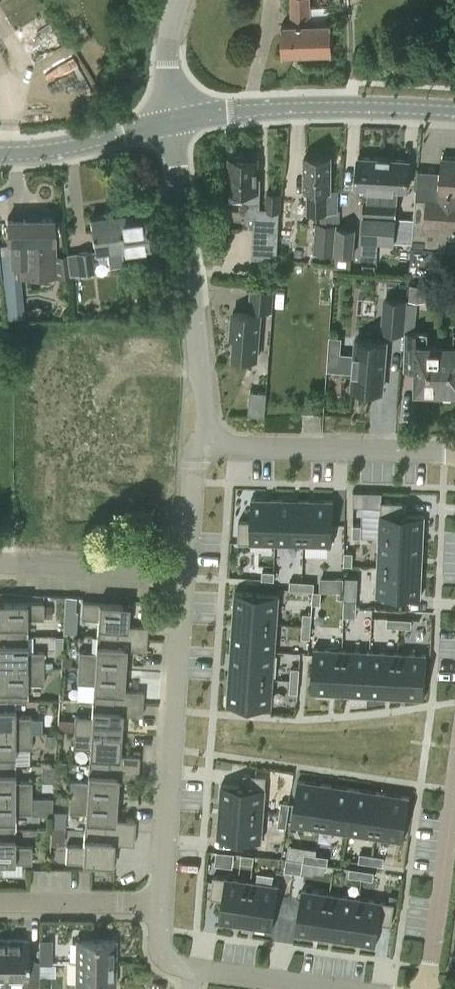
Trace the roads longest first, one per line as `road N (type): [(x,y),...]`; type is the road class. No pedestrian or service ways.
road 1 (residential): [(158,906),(182,575)]
road 2 (residential): [(205,435),(175,121)]
road 3 (tertiary): [(454,113),(323,107),(175,121)]
road 4 (residential): [(454,446),(205,435)]
road 5 (residential): [(428,988),(454,784)]
road 6 (residential): [(0,564),(182,575)]
road 7 (tertiary): [(0,153),(28,155),(175,121)]
road 8 (residential): [(0,902),(158,906)]
road 9 (residential): [(182,575),(193,458),(205,435)]
road 10 (residential): [(335,988),(195,967)]
road 11 (residential): [(175,121),(172,37),(182,0)]

